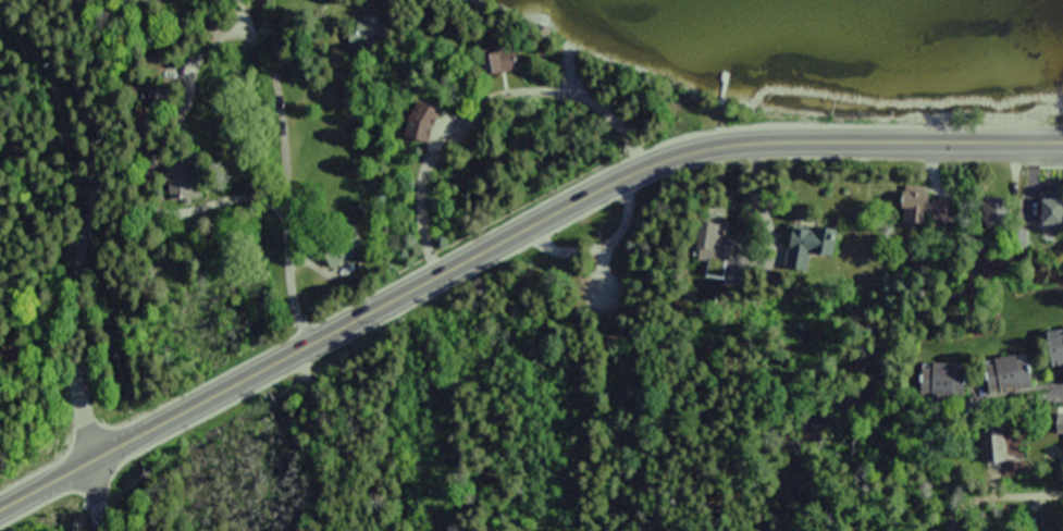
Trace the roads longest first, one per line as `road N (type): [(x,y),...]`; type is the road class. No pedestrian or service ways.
road 1 (primary): [(354,308),(636,158),(709,136),(1062,133)]
road 2 (residential): [(76,454),(64,374),(84,209),(50,65),(0,10)]
road 3 (primary): [(0,494),(354,308)]

